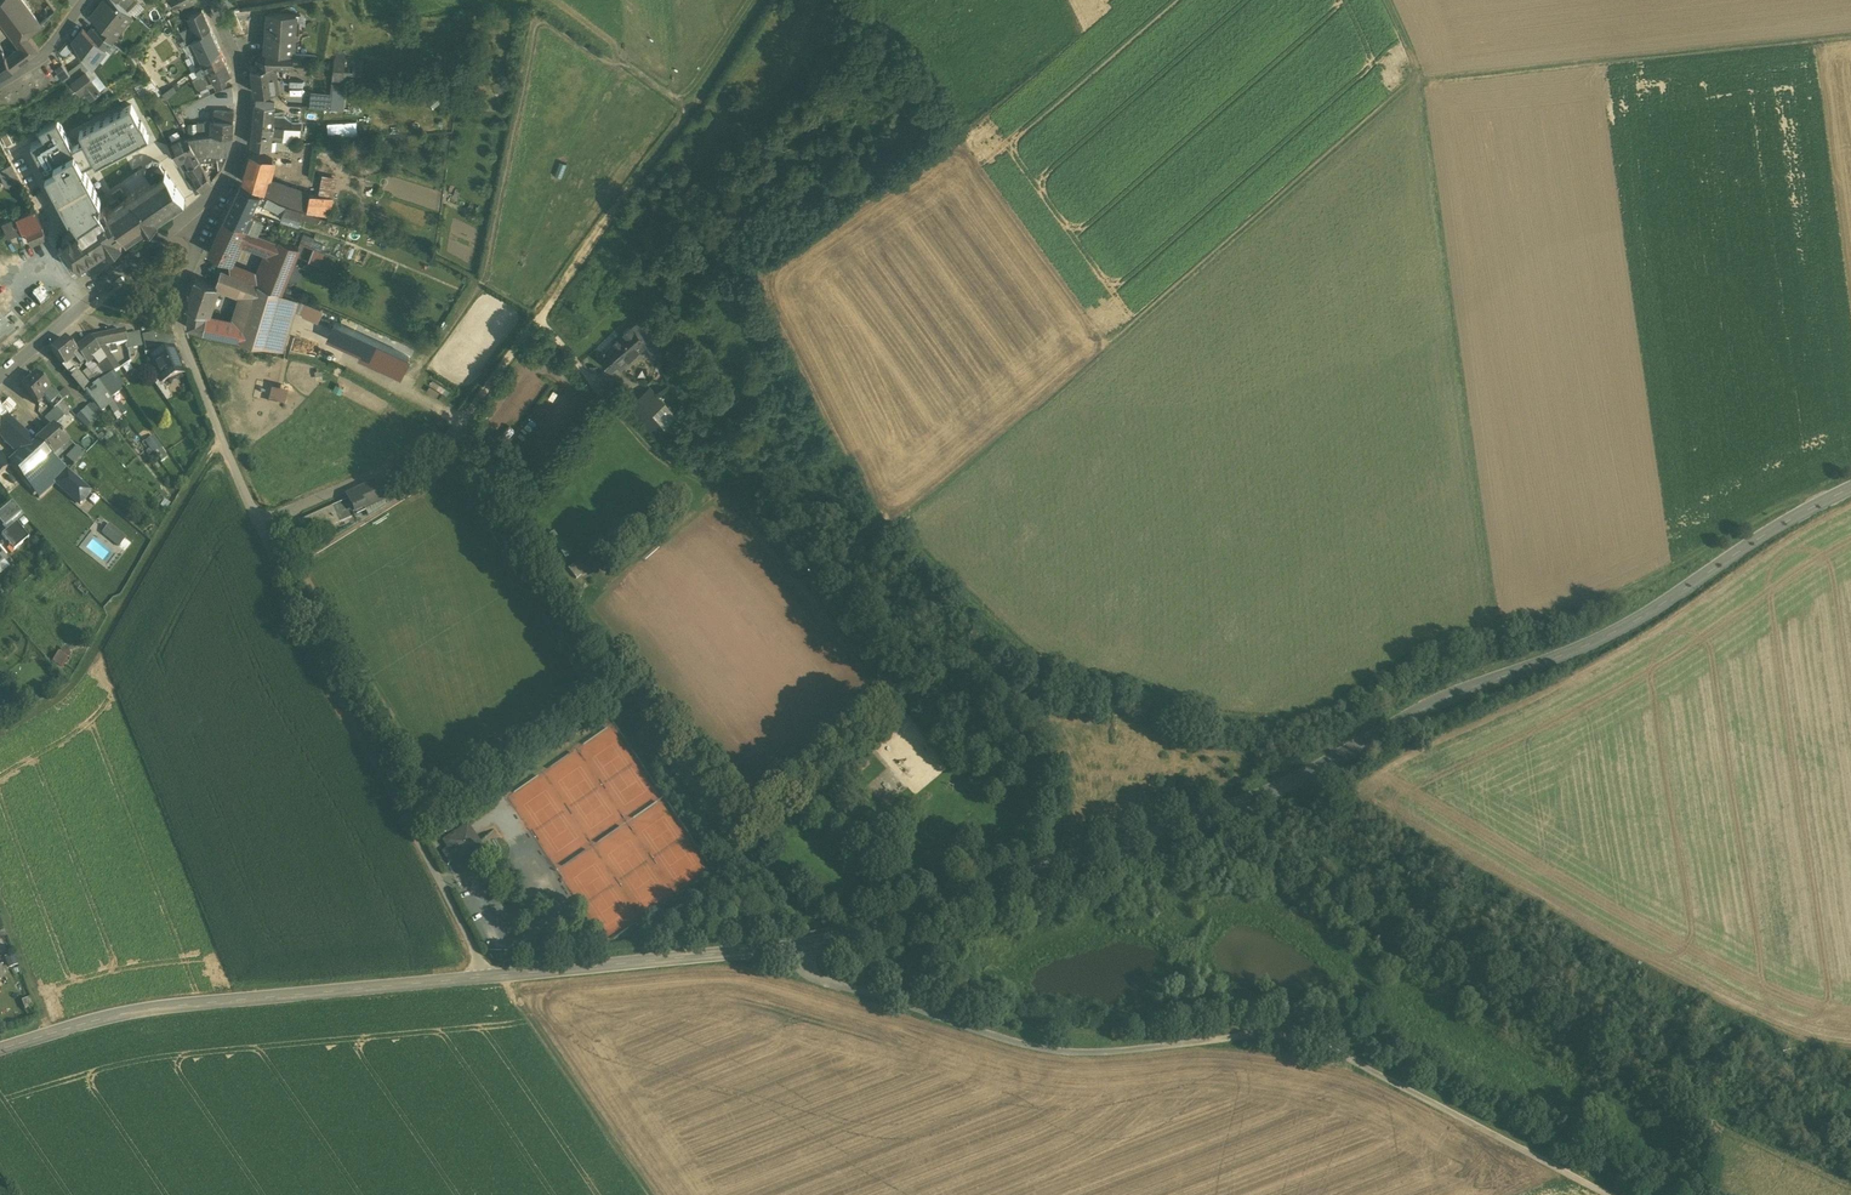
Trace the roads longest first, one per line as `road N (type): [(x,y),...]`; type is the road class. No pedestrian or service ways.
road 1 (secondary): [(1850,488),(1642,616),(1434,702),(1294,782),(871,929),(801,946),(169,1006),(0,1049)]
road 2 (track): [(1825,501),(1812,493),(1612,604),(1528,631),(1495,632),(1422,81),(896,533)]
road 3 (track): [(801,946),(819,979),(1050,1052),(1304,1042),(1609,1194)]
road 4 (track): [(1068,863),(1053,822),(979,748),(882,682),(719,491),(650,448),(613,399)]
road 5 (track): [(1386,0),(1422,81),(1850,37)]
road 6 (track): [(222,441),(197,471),(79,694),(0,745)]
road 7 (track): [(557,302),(770,0)]
road 8 (residential): [(186,218),(198,244),(178,301),(178,327),(263,525)]
road 9 (track): [(491,976),(513,994),(651,1194)]
road 10 (residential): [(209,0),(243,79),(242,136),(230,177),(186,218)]
road 11 (residential): [(186,218),(0,375)]
road 12 (track): [(0,900),(47,1034)]

